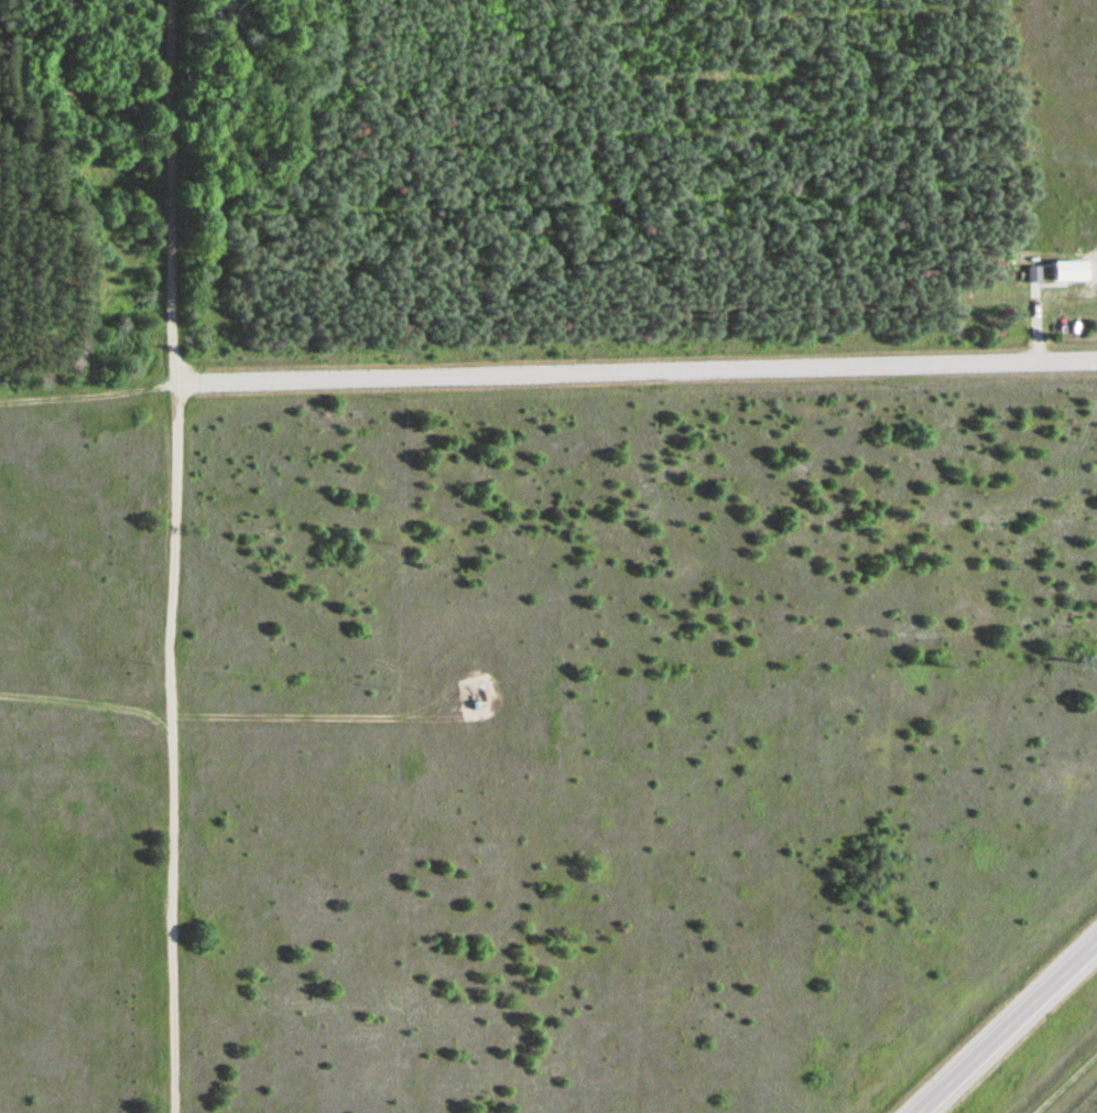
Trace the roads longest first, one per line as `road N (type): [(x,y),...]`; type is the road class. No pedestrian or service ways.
road 1 (track): [(168,1112),(176,0)]
road 2 (residential): [(1096,363),(173,383)]
road 3 (primary): [(1096,941),(918,1112)]
road 4 (track): [(173,383),(0,399)]

